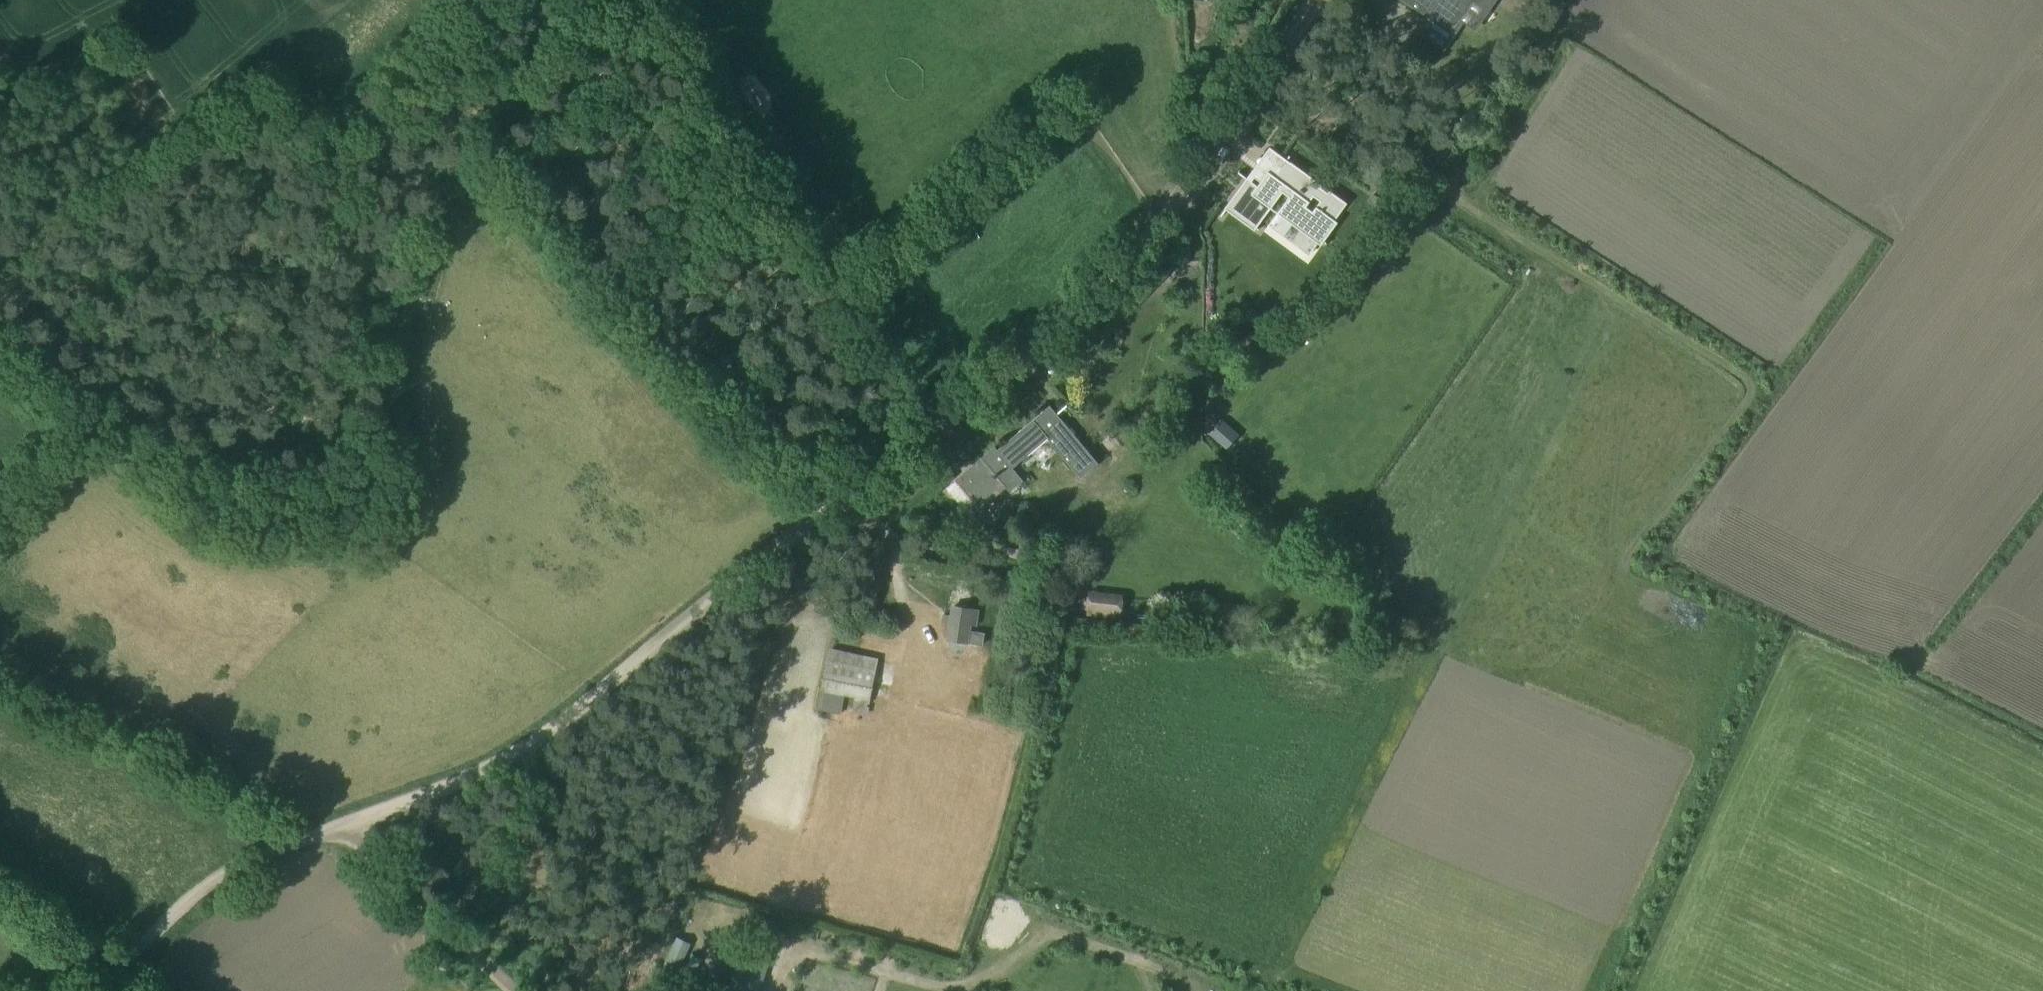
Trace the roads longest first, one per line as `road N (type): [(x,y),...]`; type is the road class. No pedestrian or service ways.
road 1 (unclassified): [(302,837),(508,756),(879,479),(1202,184),(1321,0)]
road 2 (track): [(94,990),(216,880),(302,837)]
road 3 (track): [(338,825),(506,990)]

